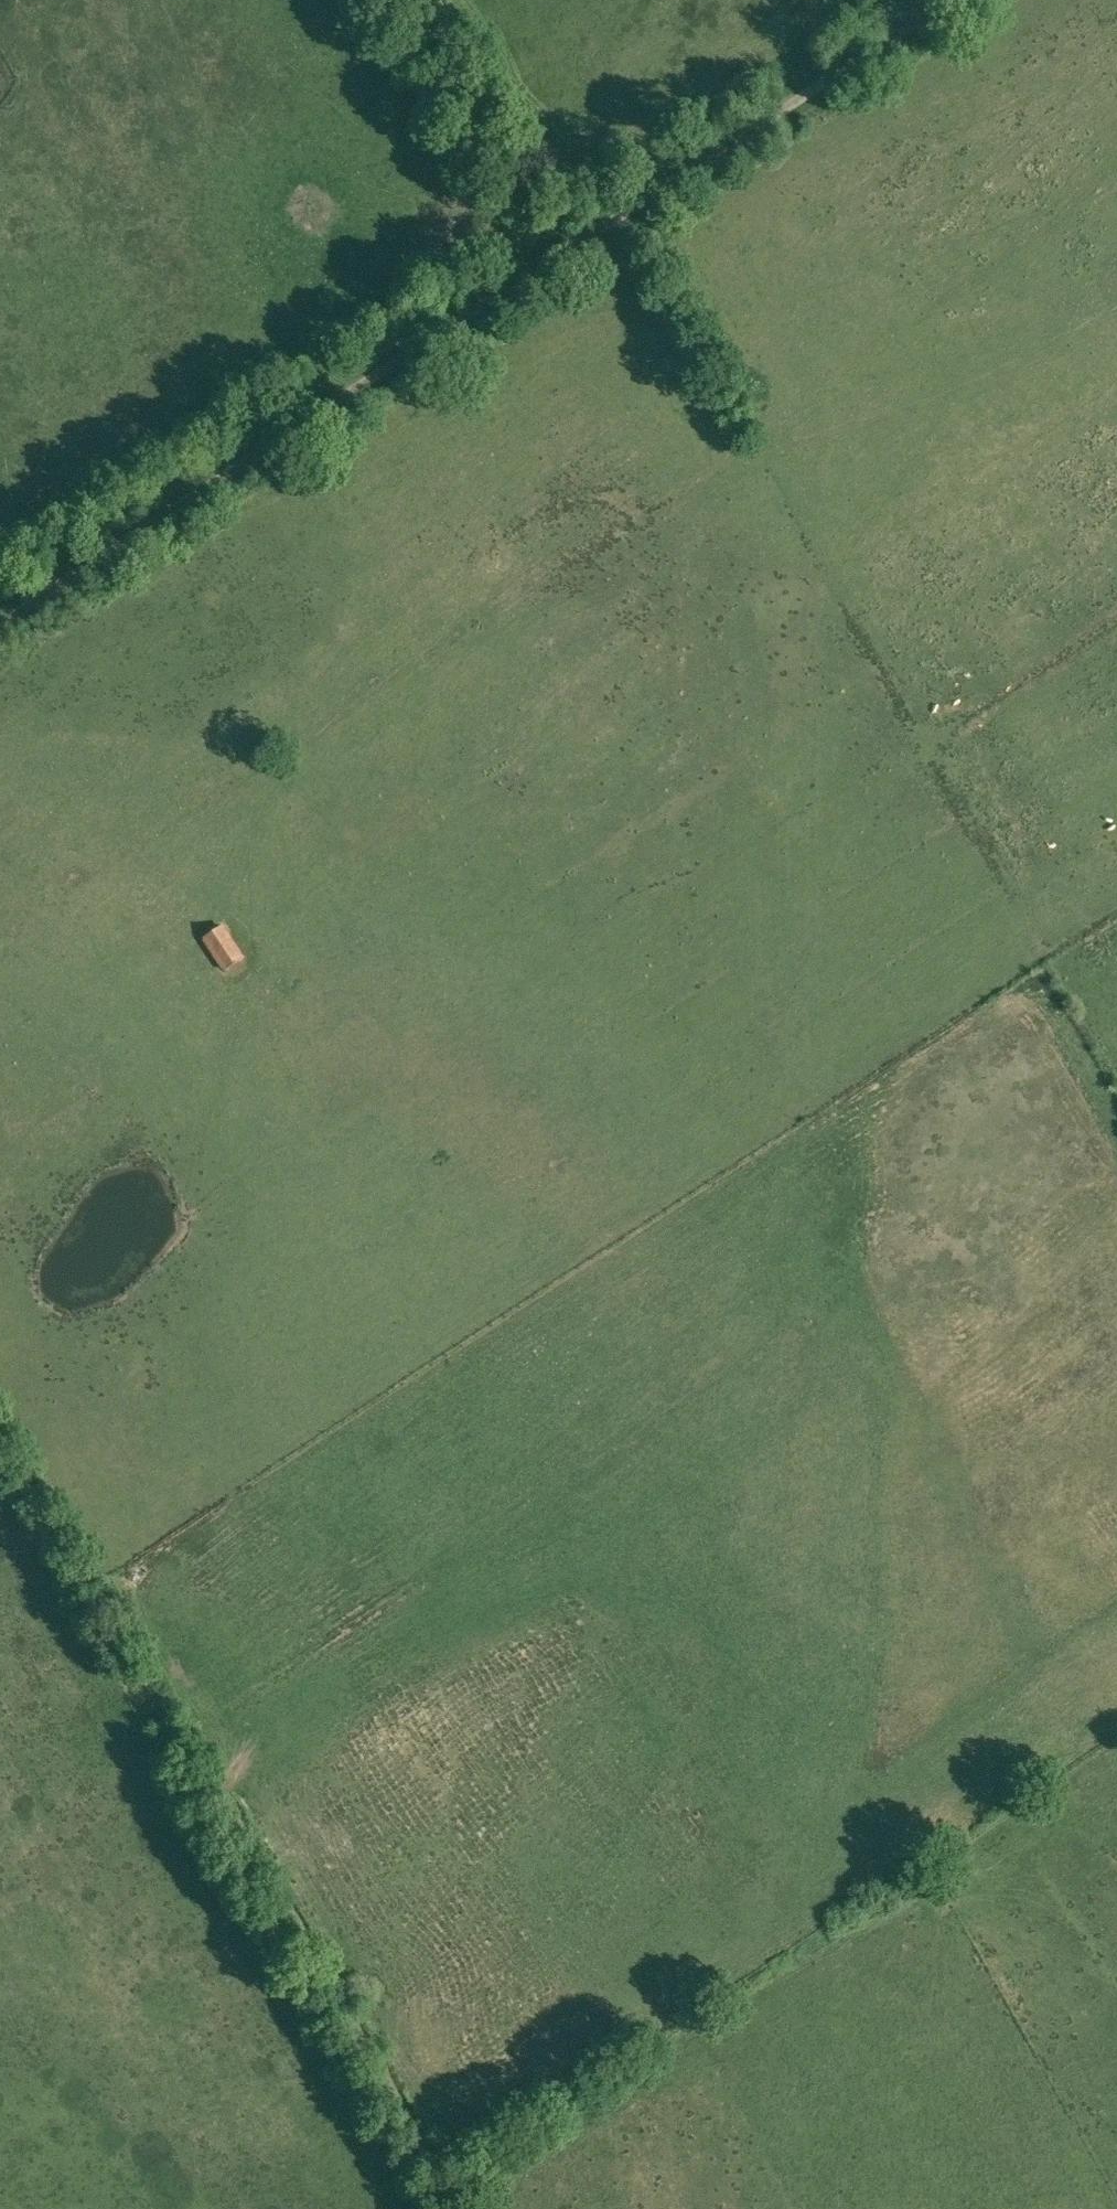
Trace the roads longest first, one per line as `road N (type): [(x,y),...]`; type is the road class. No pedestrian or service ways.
road 1 (residential): [(959,0),(0,645)]
road 2 (track): [(144,1601),(501,2208)]

